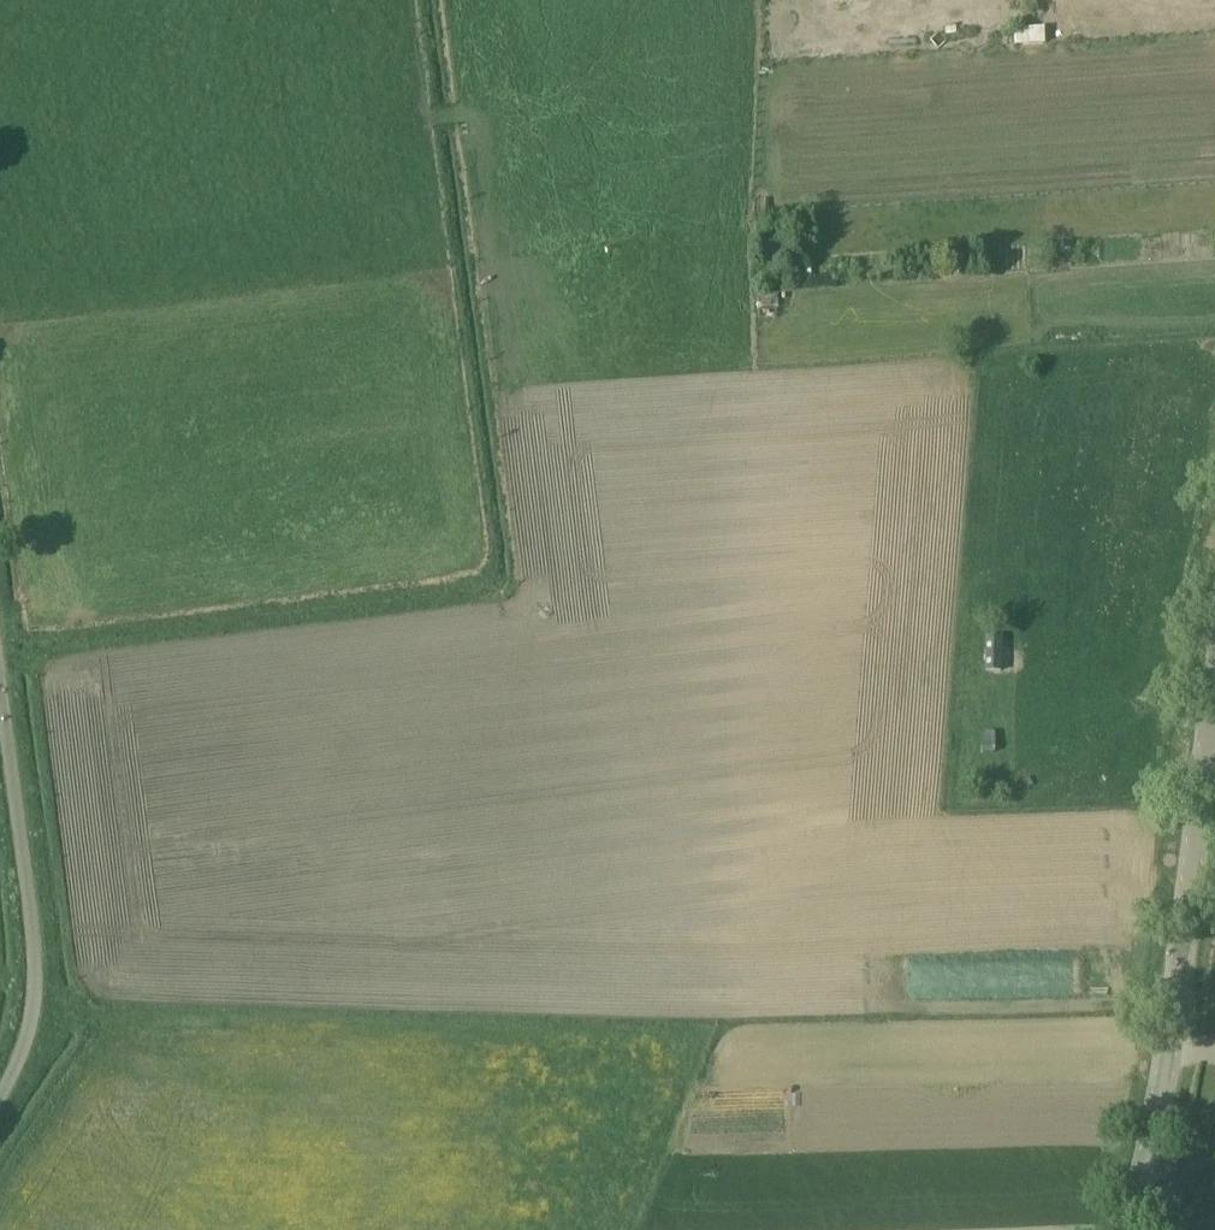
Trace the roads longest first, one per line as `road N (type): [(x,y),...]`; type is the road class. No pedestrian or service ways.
road 1 (tertiary): [(1109,1229),(1168,986),(1214,516)]
road 2 (unclassified): [(0,1092),(29,1017),(29,973),(0,734)]

